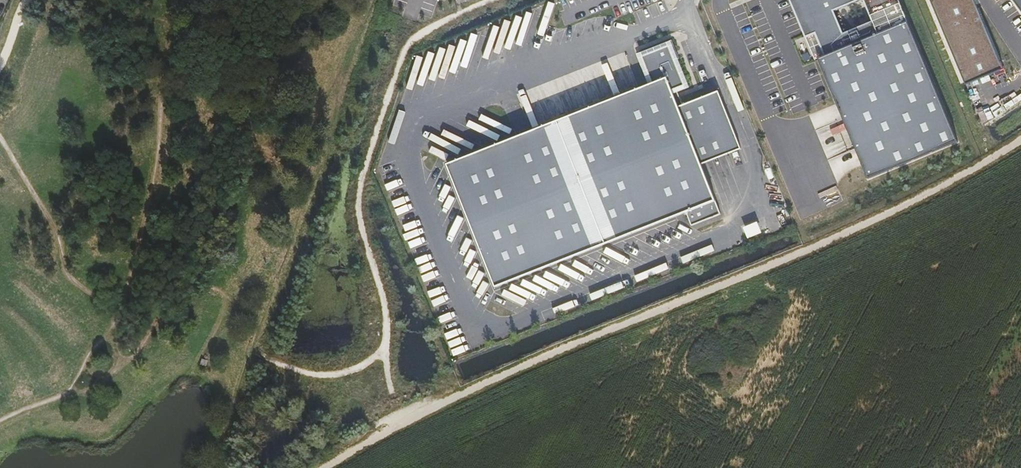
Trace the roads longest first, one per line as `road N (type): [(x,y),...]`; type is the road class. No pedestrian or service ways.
road 1 (track): [(1020,140),(873,221),(530,361),(327,467)]
road 2 (track): [(492,0),(446,18),(406,50),(372,135),(369,251),(402,422)]

